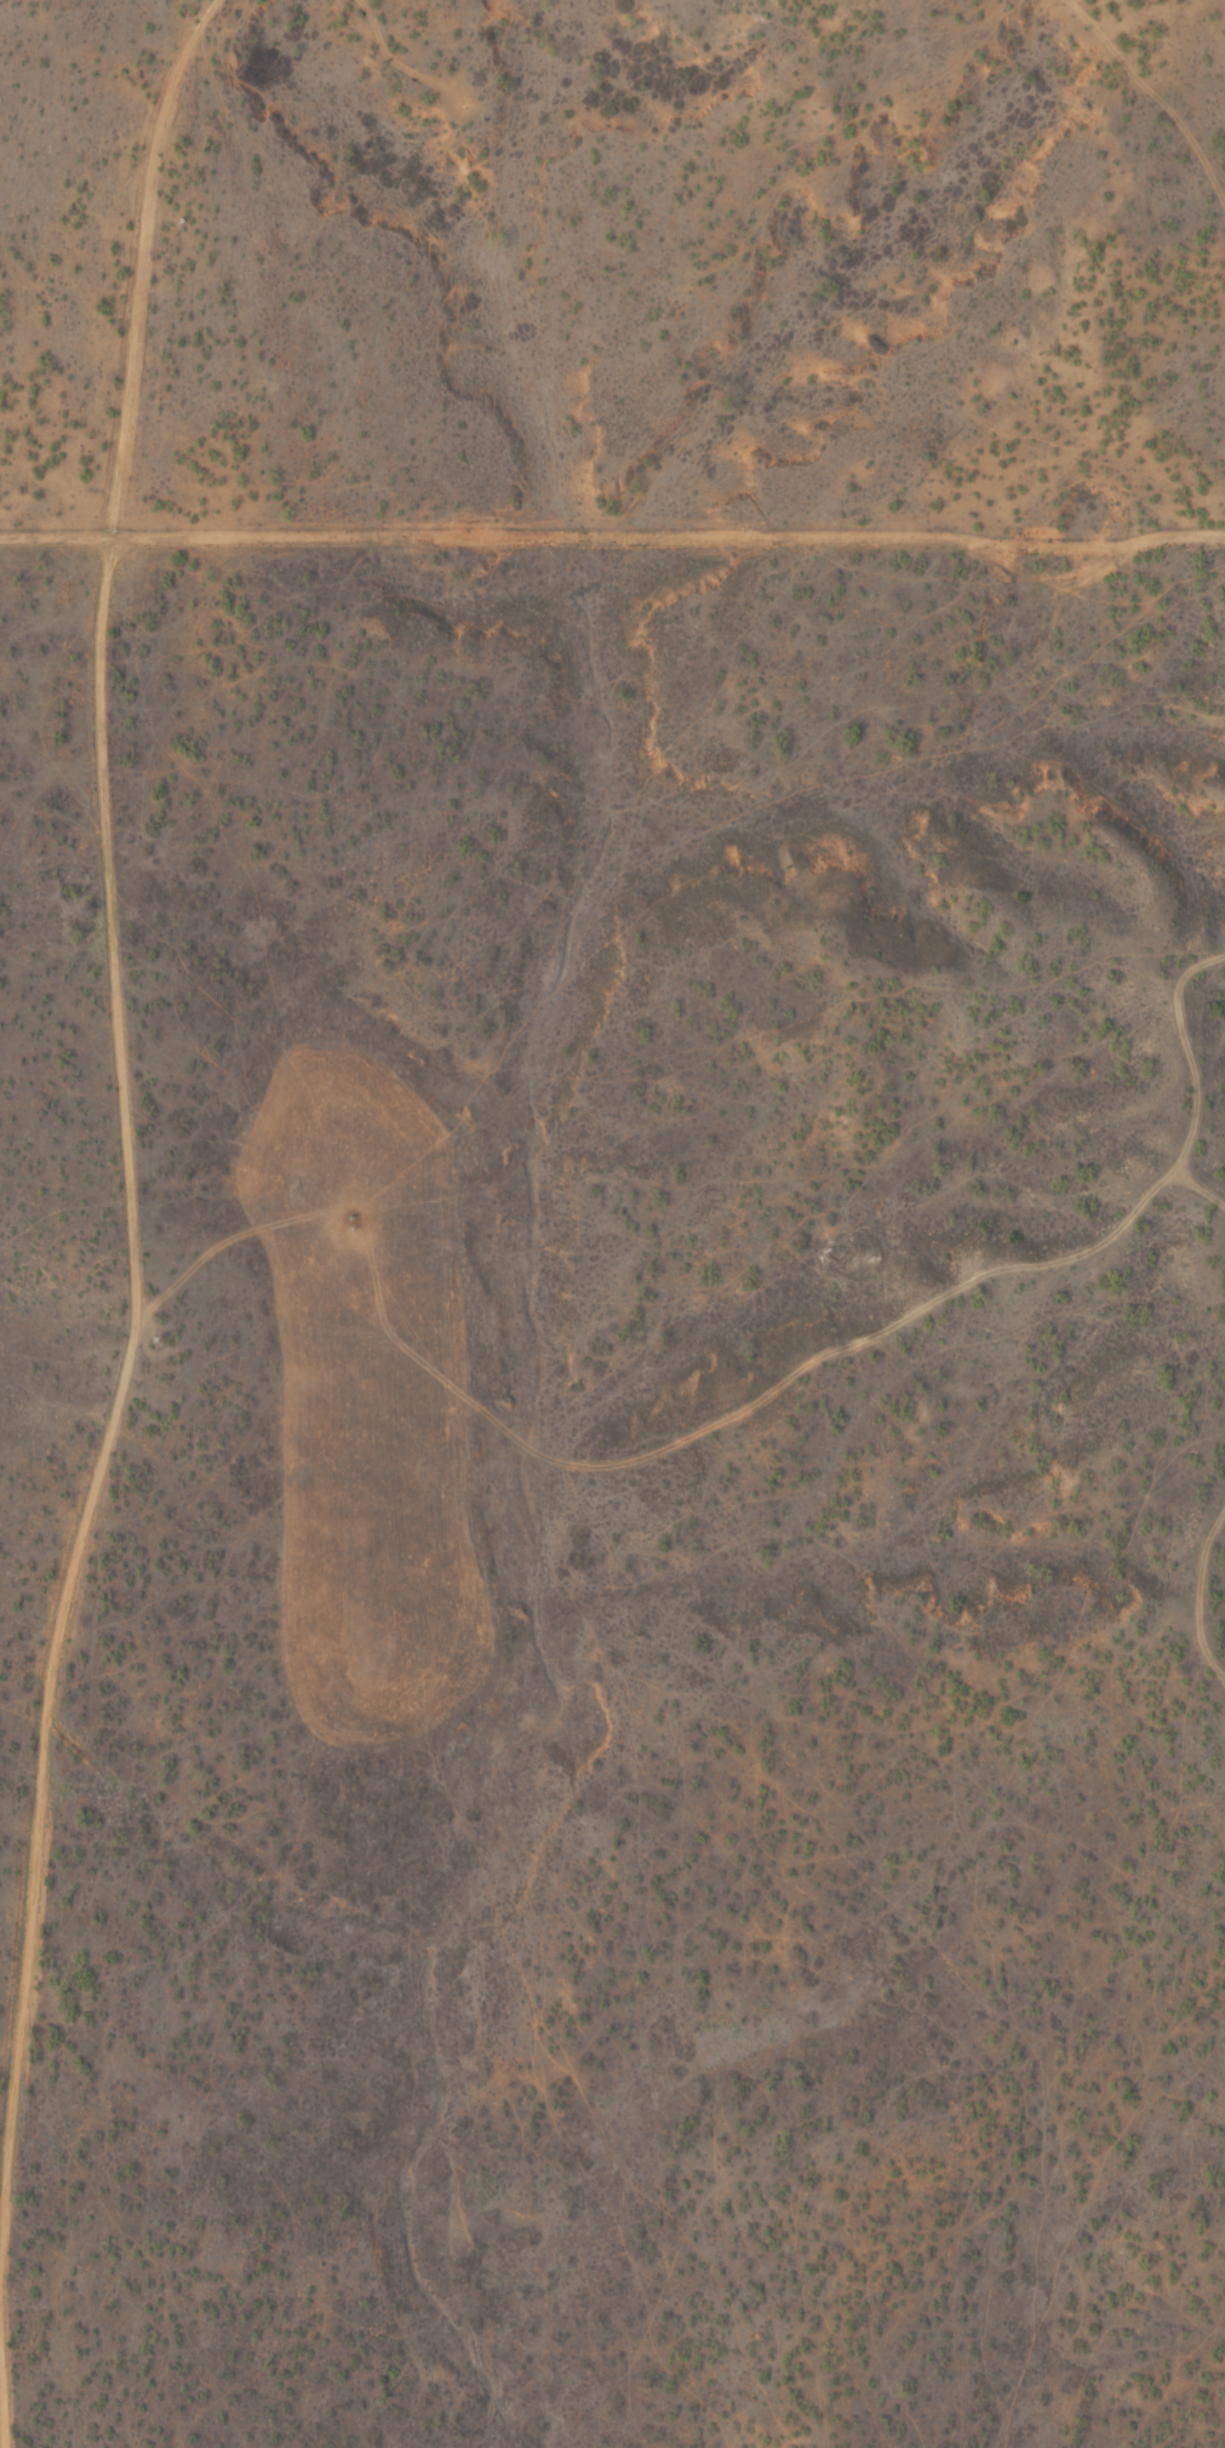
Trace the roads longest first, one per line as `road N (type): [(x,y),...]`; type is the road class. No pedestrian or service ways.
road 1 (residential): [(231,0),(149,141),(105,424),(99,999),(131,1111),(124,1408),(74,1654),(24,1774),(0,2026)]

